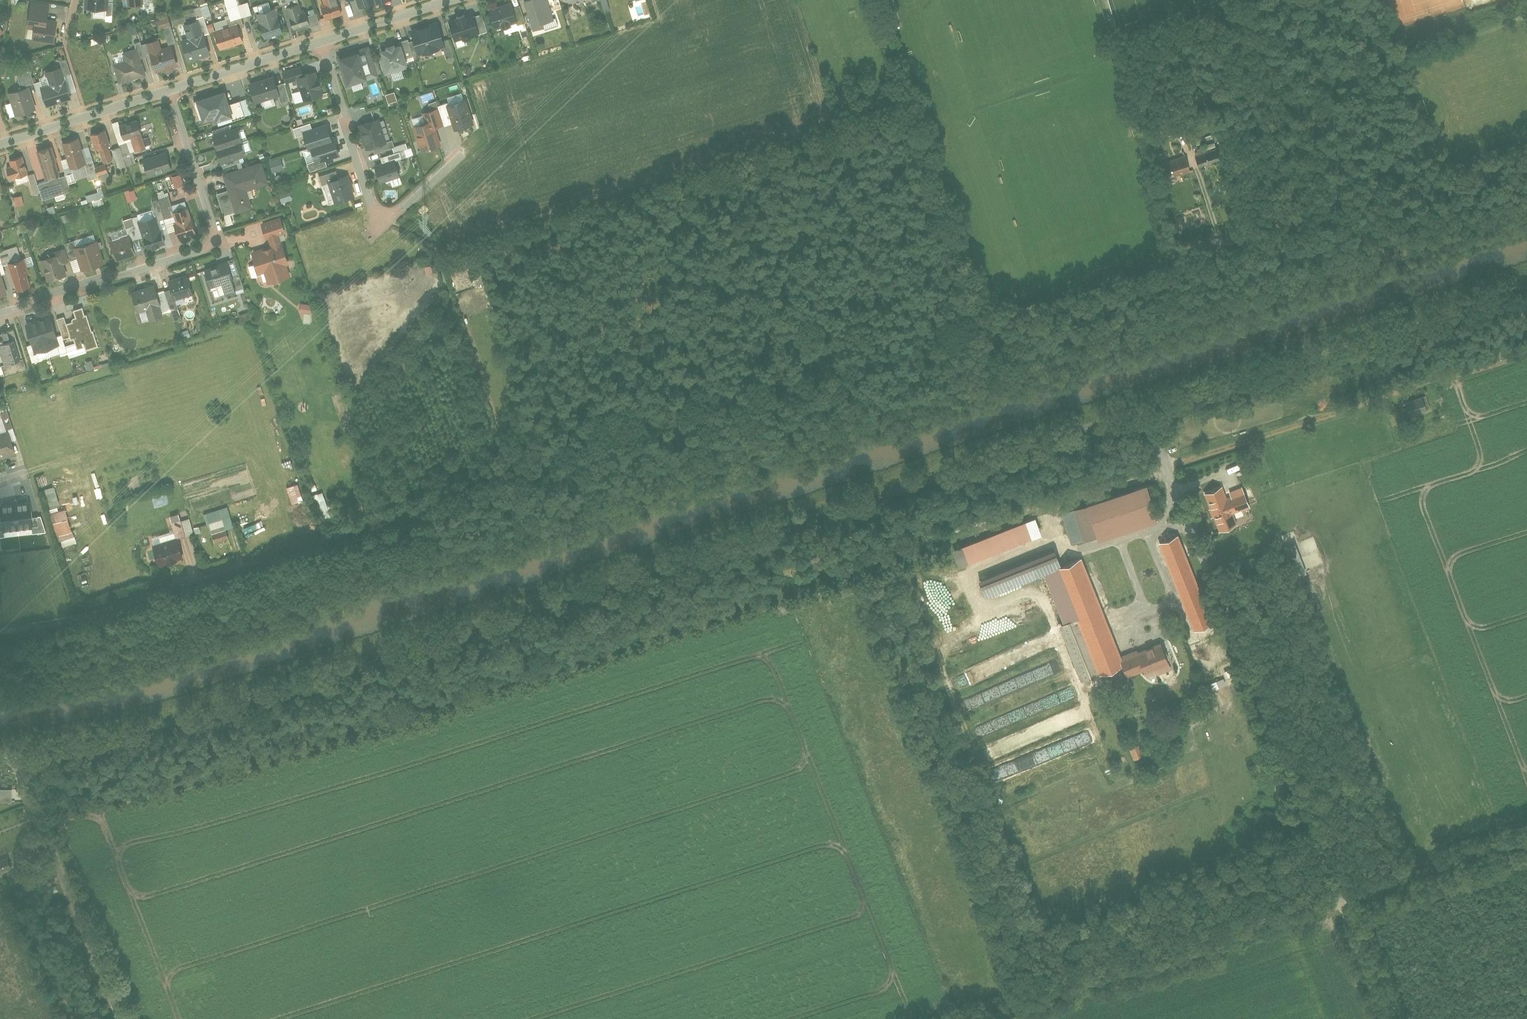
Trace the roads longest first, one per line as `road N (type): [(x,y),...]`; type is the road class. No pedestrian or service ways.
road 1 (track): [(1526,147),(505,476),(441,507),(0,634)]
road 2 (unclassified): [(14,757),(104,740),(1135,409)]
road 3 (unclassified): [(976,1018),(1526,843)]
road 4 (track): [(1135,409),(1152,433),(1344,902)]
road 5 (residential): [(0,313),(220,245),(170,88)]
road 6 (residential): [(321,40),(379,231),(462,155)]
road 7 (unclassified): [(14,757),(120,1018)]
road 8 (residential): [(0,141),(170,88)]
road 9 (residential): [(170,88),(321,40)]
road 10 (residential): [(321,40),(446,0)]
road 11 (track): [(1391,1018),(1344,902)]

